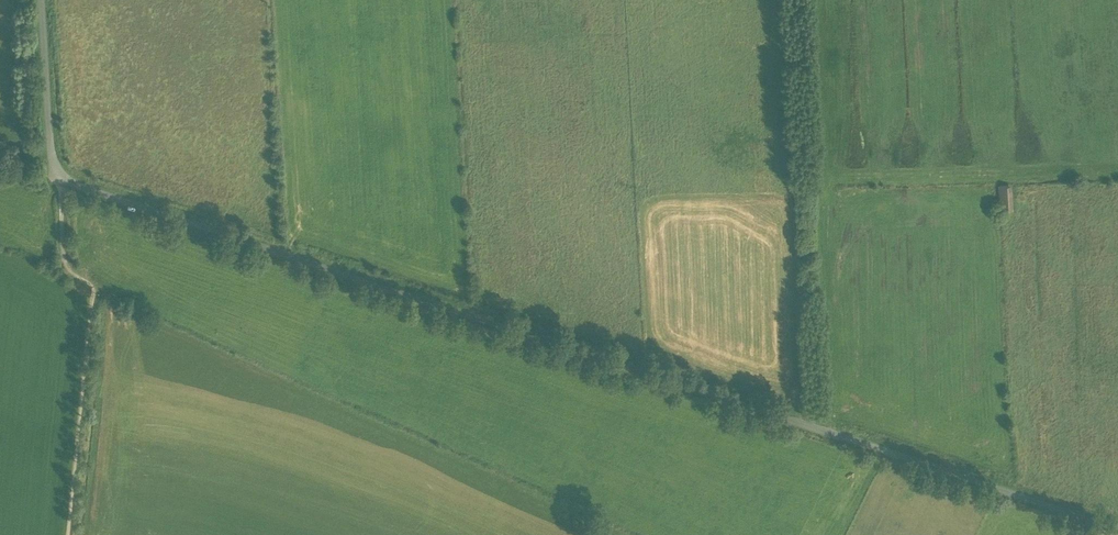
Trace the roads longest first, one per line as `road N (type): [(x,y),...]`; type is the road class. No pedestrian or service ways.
road 1 (unclassified): [(1117,528),(52,173),(41,0)]

